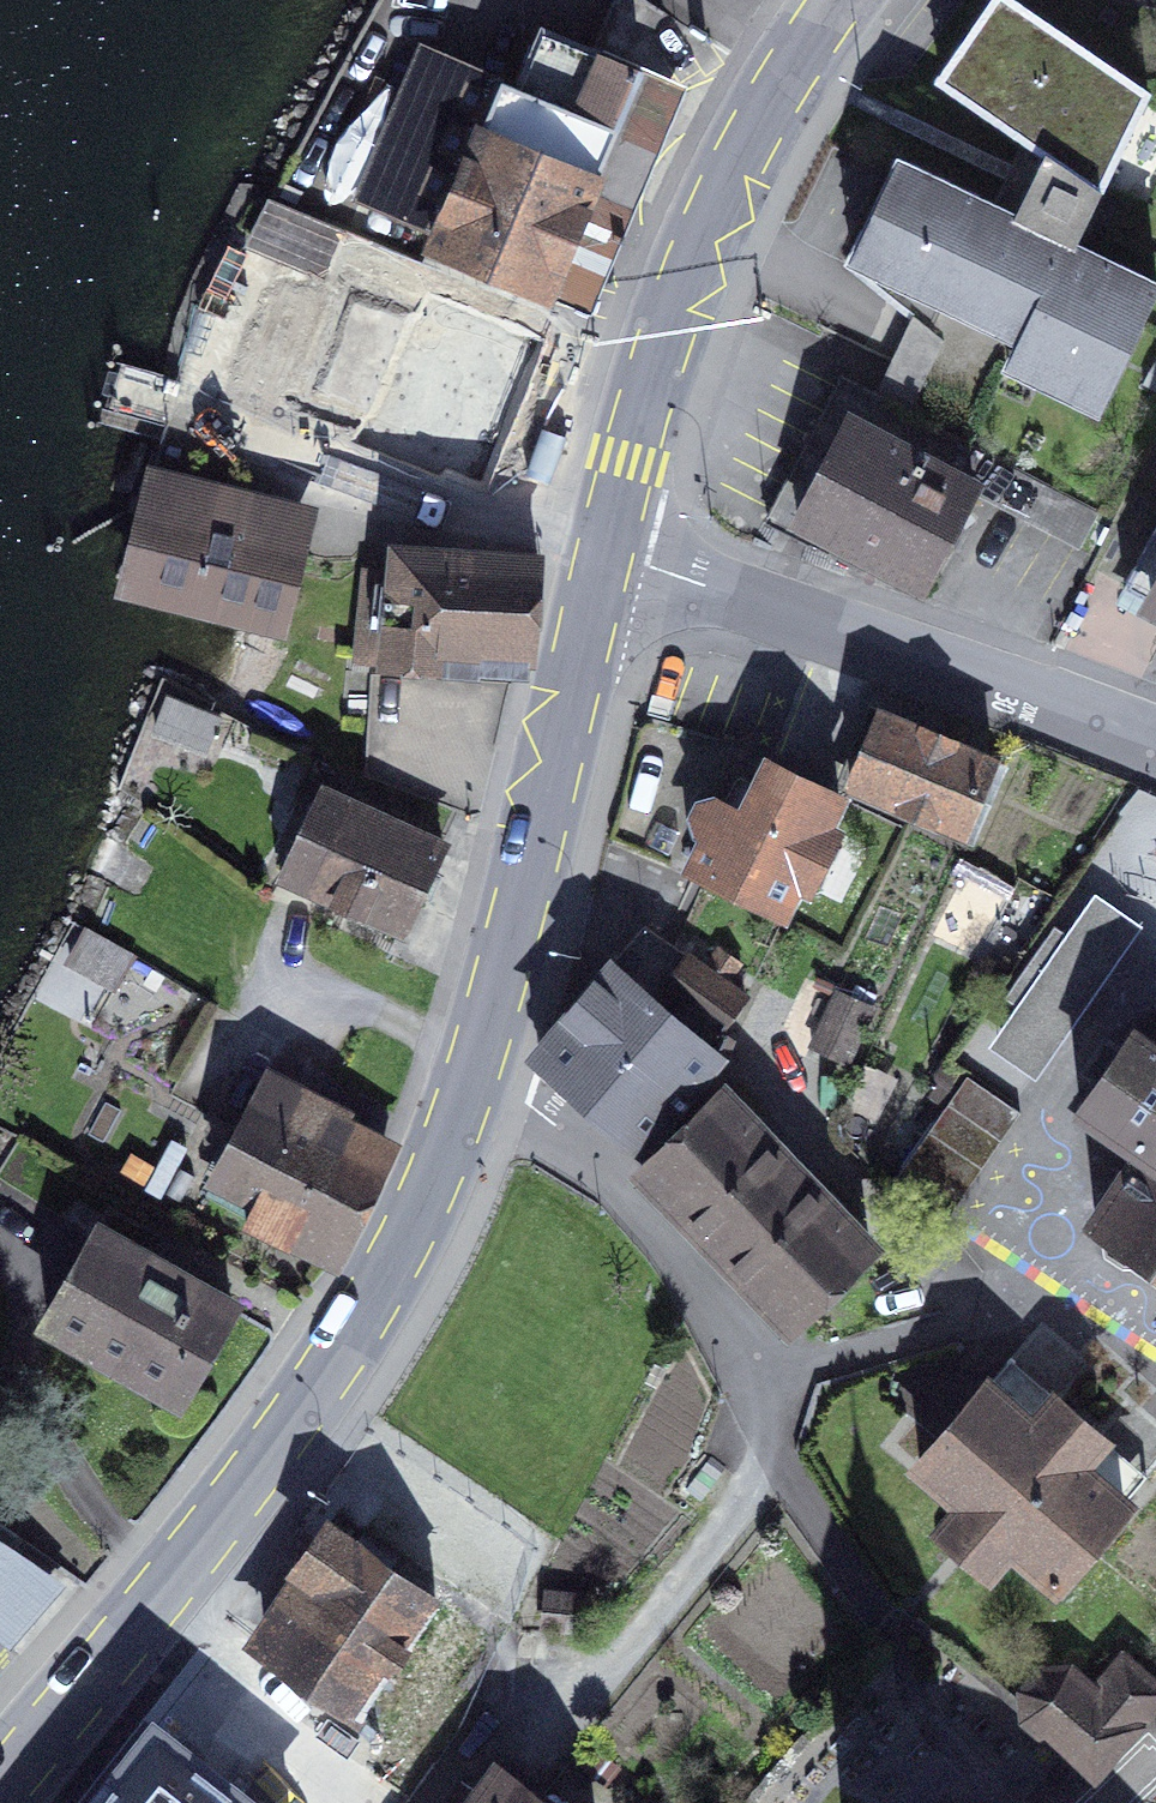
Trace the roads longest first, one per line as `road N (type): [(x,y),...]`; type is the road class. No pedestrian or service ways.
road 1 (primary): [(0,1788),(343,1357),(410,1238),(467,1107)]
road 2 (residential): [(467,1107),(534,1133),(791,1377),(1026,1296),(1155,1374)]
road 3 (primary): [(603,554),(682,286),(745,146),(836,0)]
road 4 (residential): [(1155,746),(889,646),(603,554)]
road 5 (primary): [(467,1107),(603,554)]

